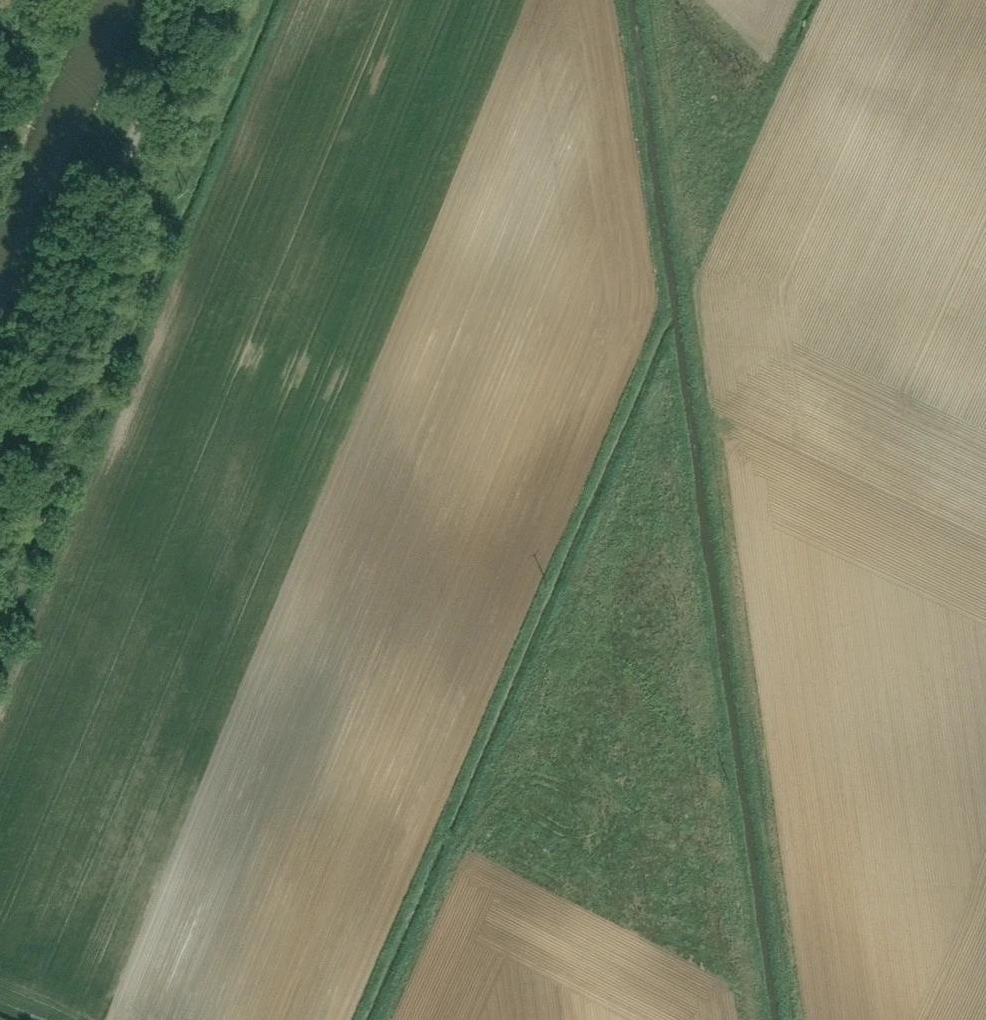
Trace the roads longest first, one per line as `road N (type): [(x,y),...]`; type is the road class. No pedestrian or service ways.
road 1 (unclassified): [(193,0),(0,456)]

